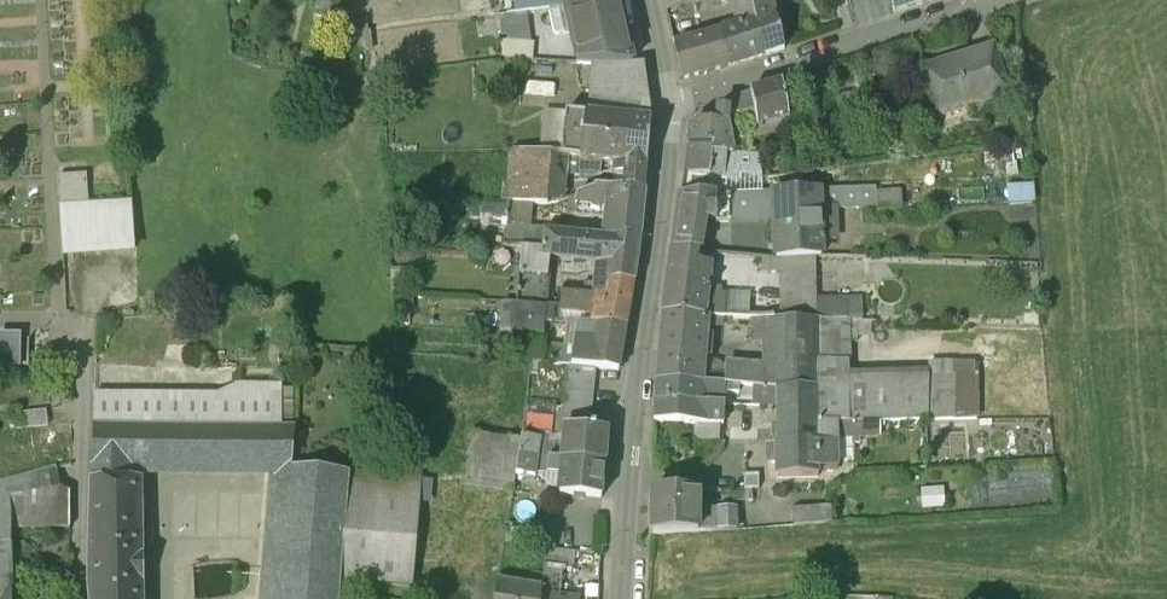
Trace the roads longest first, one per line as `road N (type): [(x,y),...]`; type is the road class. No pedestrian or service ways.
road 1 (residential): [(673,103),(636,364),(632,598)]
road 2 (residential): [(673,103),(1004,0)]

